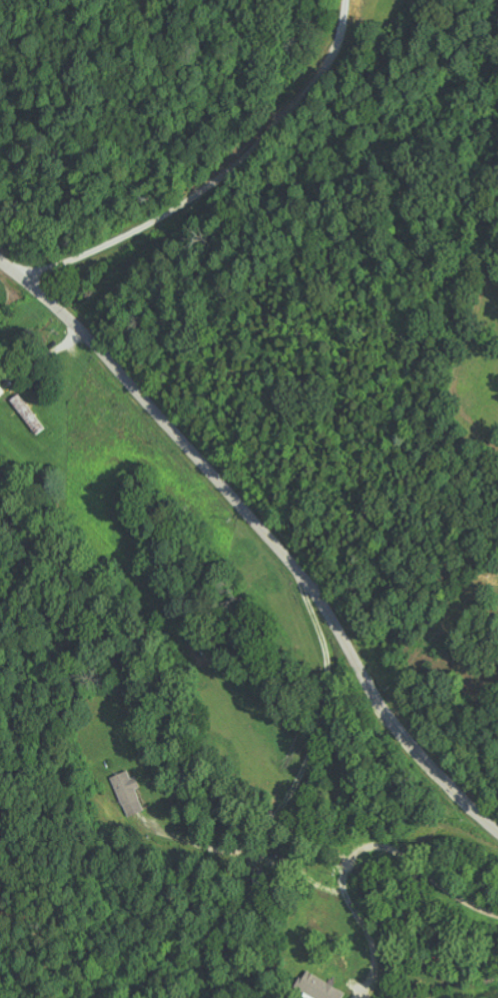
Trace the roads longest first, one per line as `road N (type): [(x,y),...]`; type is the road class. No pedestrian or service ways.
road 1 (residential): [(497,833),(390,724),(287,563),(89,342),(0,262)]

